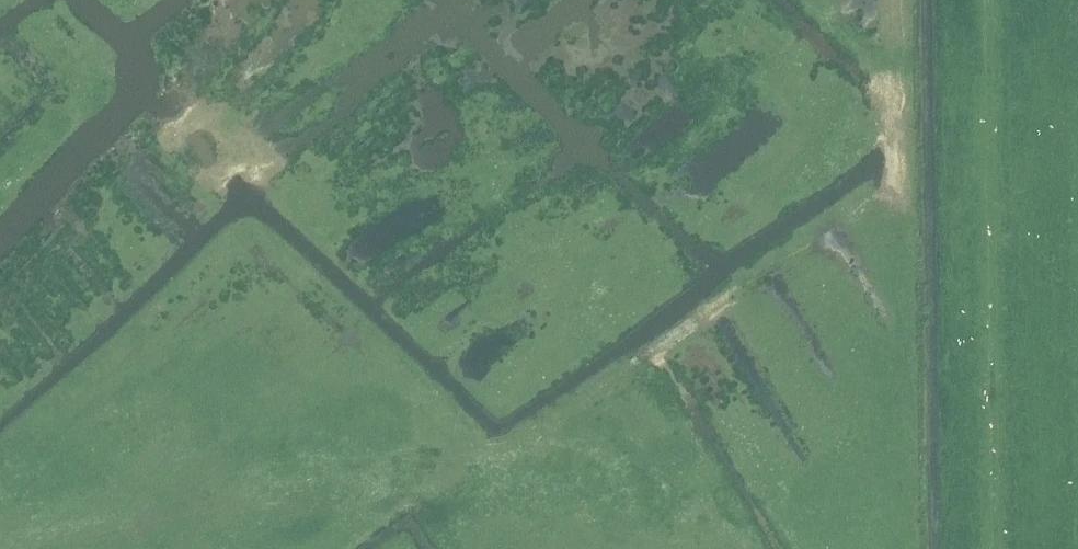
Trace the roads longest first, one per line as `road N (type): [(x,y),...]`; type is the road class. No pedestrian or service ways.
road 1 (track): [(958,0),(958,548)]

